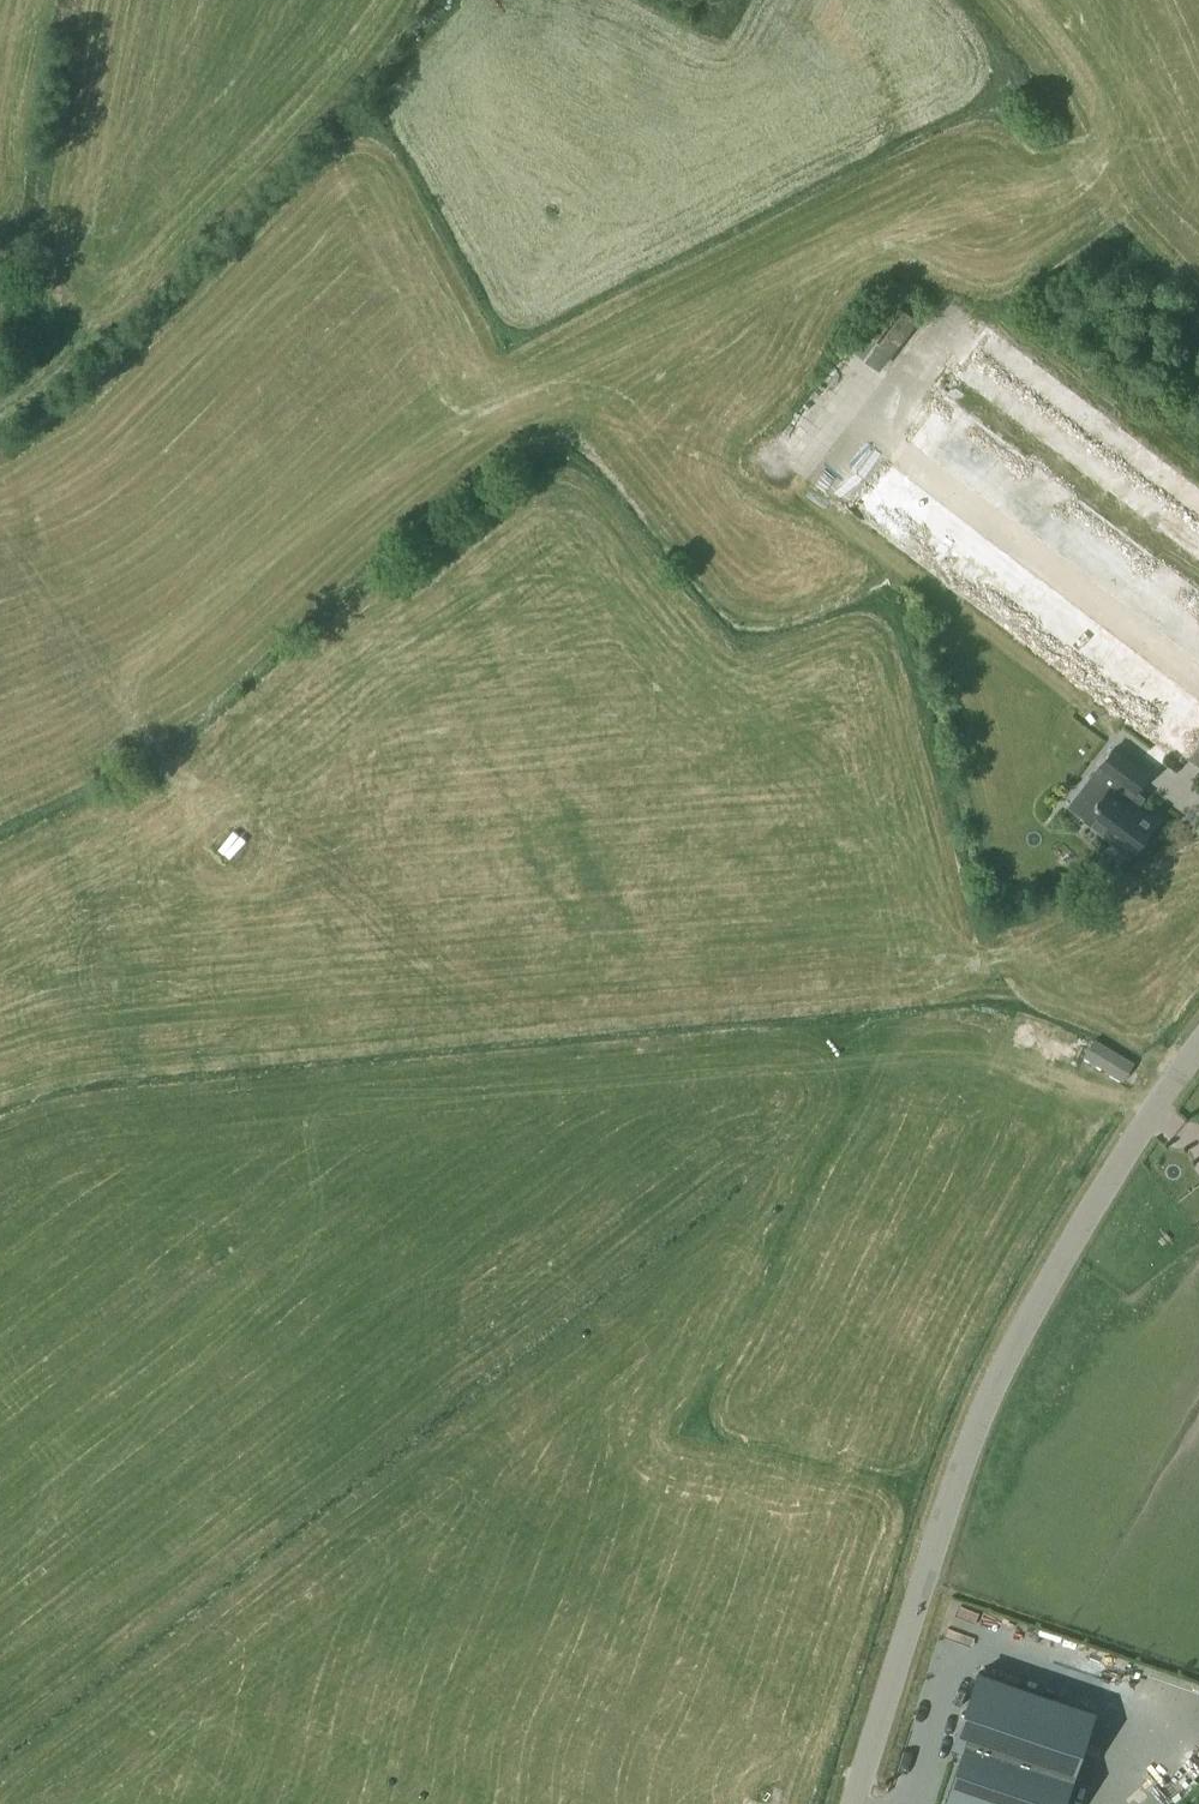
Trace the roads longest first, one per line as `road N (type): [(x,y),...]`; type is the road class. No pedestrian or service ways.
road 1 (tertiary): [(854,1803),(994,1395),(1076,1242),(1198,1054)]

